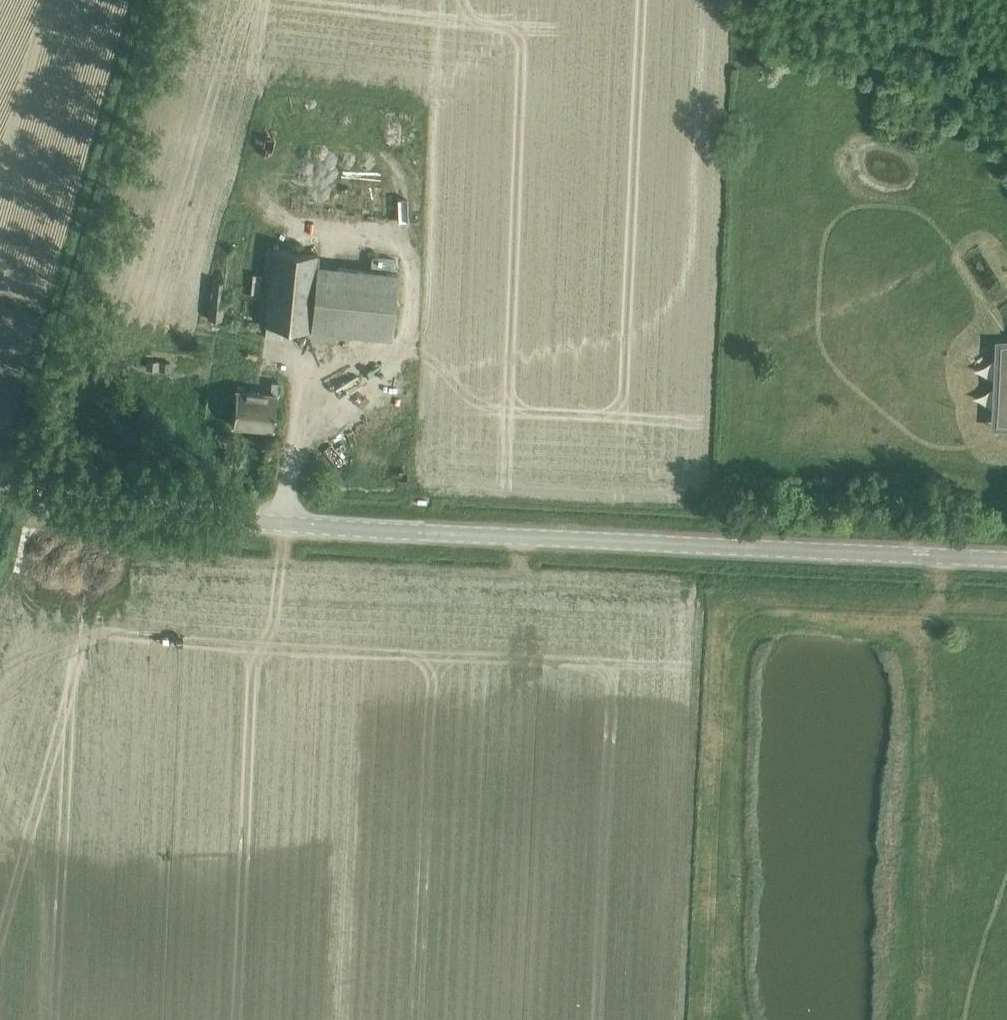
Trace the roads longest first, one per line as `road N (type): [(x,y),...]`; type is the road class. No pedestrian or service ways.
road 1 (unclassified): [(1006,561),(284,523),(124,505),(0,476)]

